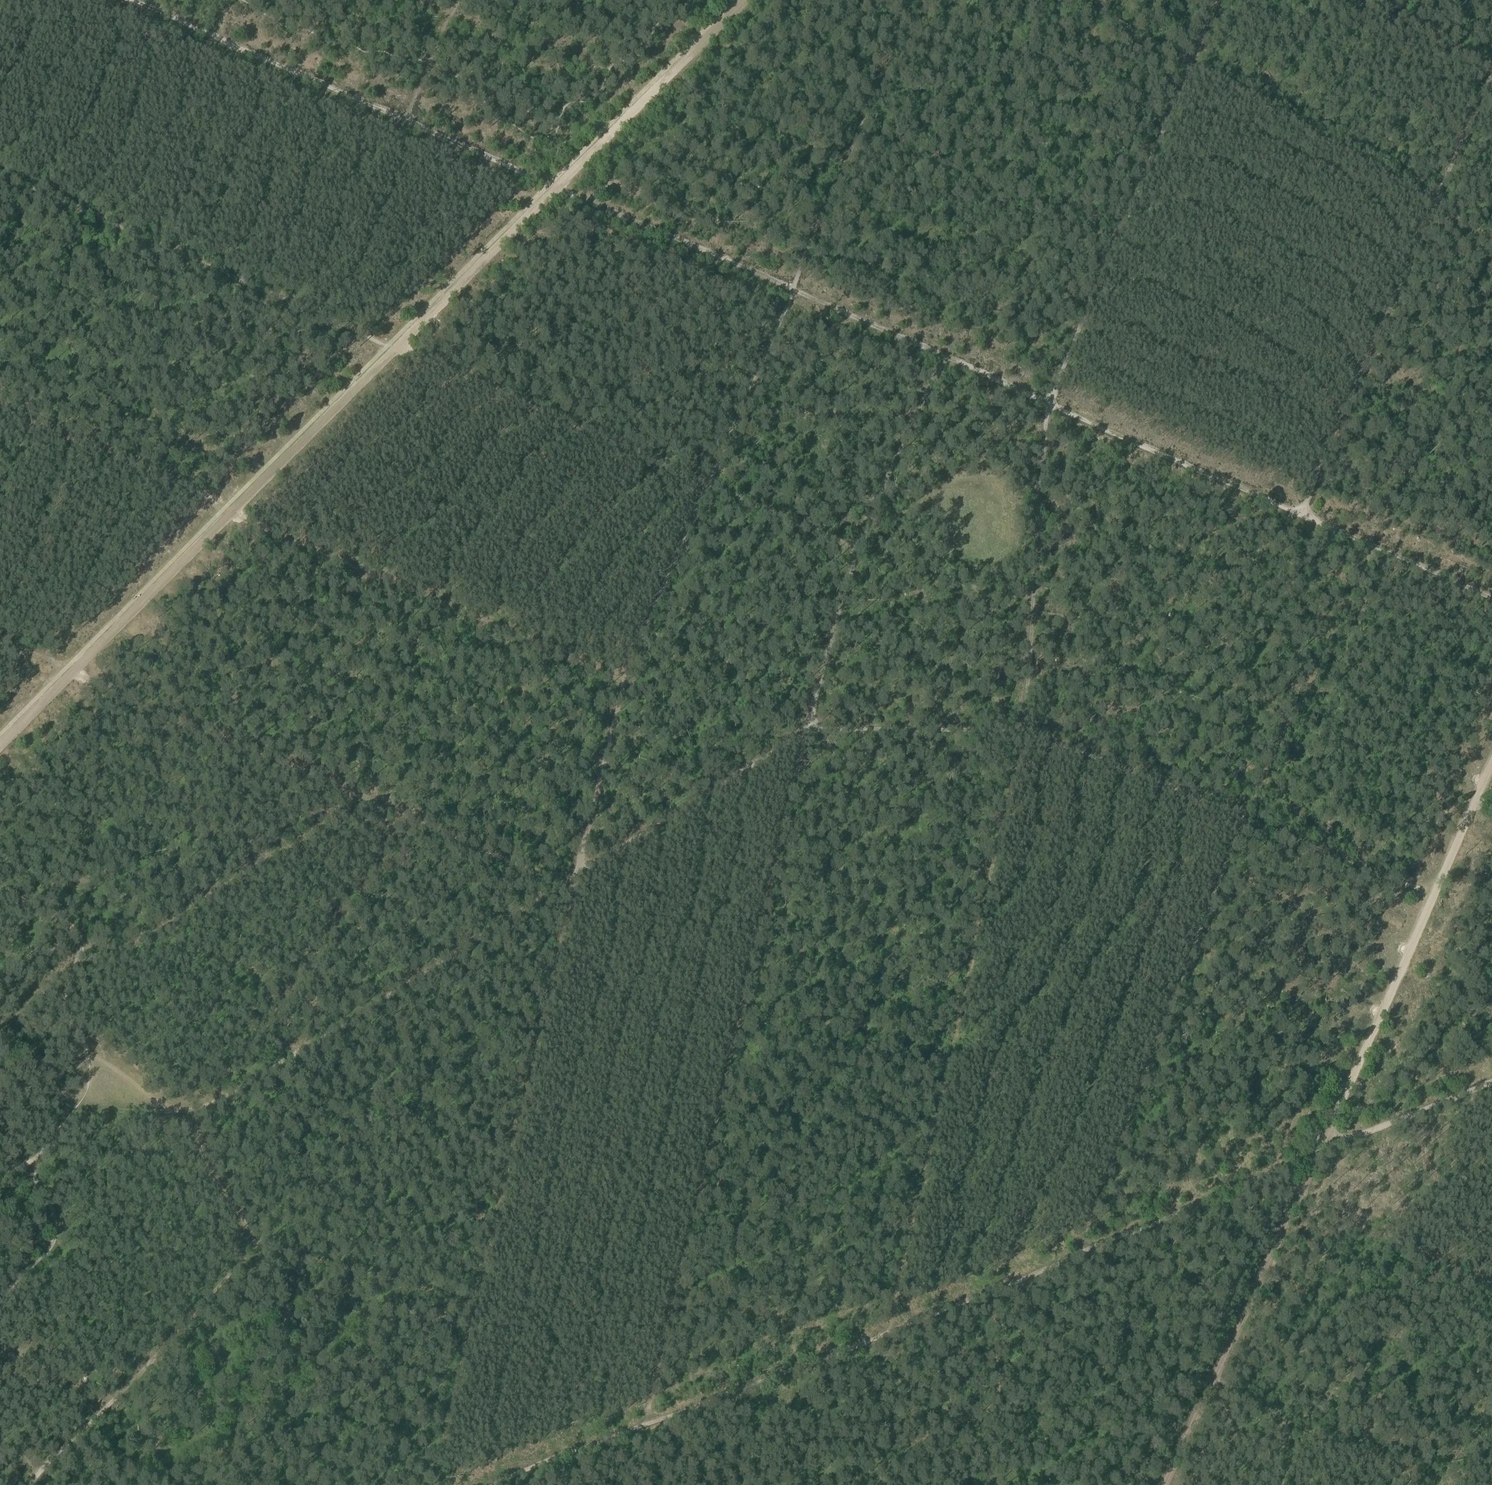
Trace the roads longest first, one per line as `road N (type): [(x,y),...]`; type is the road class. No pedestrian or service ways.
road 1 (track): [(1048,398),(1023,732),(888,1328)]
road 2 (track): [(793,289),(1491,599)]
road 3 (track): [(797,729),(641,1428)]
road 4 (track): [(500,1484),(1085,1249)]
road 5 (track): [(574,880),(433,1484)]
road 6 (track): [(0,744),(390,351)]
road 7 (track): [(1244,816),(1023,732),(797,729)]
road 8 (track): [(1244,816),(1085,1249)]
road 9 (track): [(574,880),(268,1077),(181,1111)]
road 10 (track): [(1319,1153),(1491,764)]
road 11 (track): [(229,508),(618,672)]
road 12 (track): [(706,486),(618,672),(574,880)]
road 13 (track): [(212,35),(558,189)]
road 14 (track): [(1167,1484),(1319,1153)]
road 15 (track): [(390,351),(706,486)]
road 16 (track): [(259,1243),(248,1245),(33,1484)]
road 17 (track): [(914,0),(793,289)]
road 18 (track): [(1375,546),(1244,816)]
road 19 (track): [(797,729),(574,880)]
road 20 (track): [(558,189),(746,0)]
road 21 (track): [(558,189),(793,289)]
road 22 (track): [(1085,1249),(1319,1153)]
road 23 (track): [(390,351),(558,189)]
road 24 (track): [(259,1243),(474,1303)]
road 25 (track): [(944,356),(845,549)]
road 26 (track): [(793,289),(706,486)]
road 27 (track): [(1435,889),(1244,816)]
road 28 (track): [(845,549),(797,729)]
road 29 (track): [(1319,1153),(1491,1082)]
road 30 (track): [(181,1111),(259,1243)]
road 31 (track): [(706,486),(845,549)]
road 32 (track): [(0,1297),(53,1225),(31,1172)]
road 33 (track): [(1370,0),(1491,65)]
road 34 (track): [(1081,0),(1198,65)]

